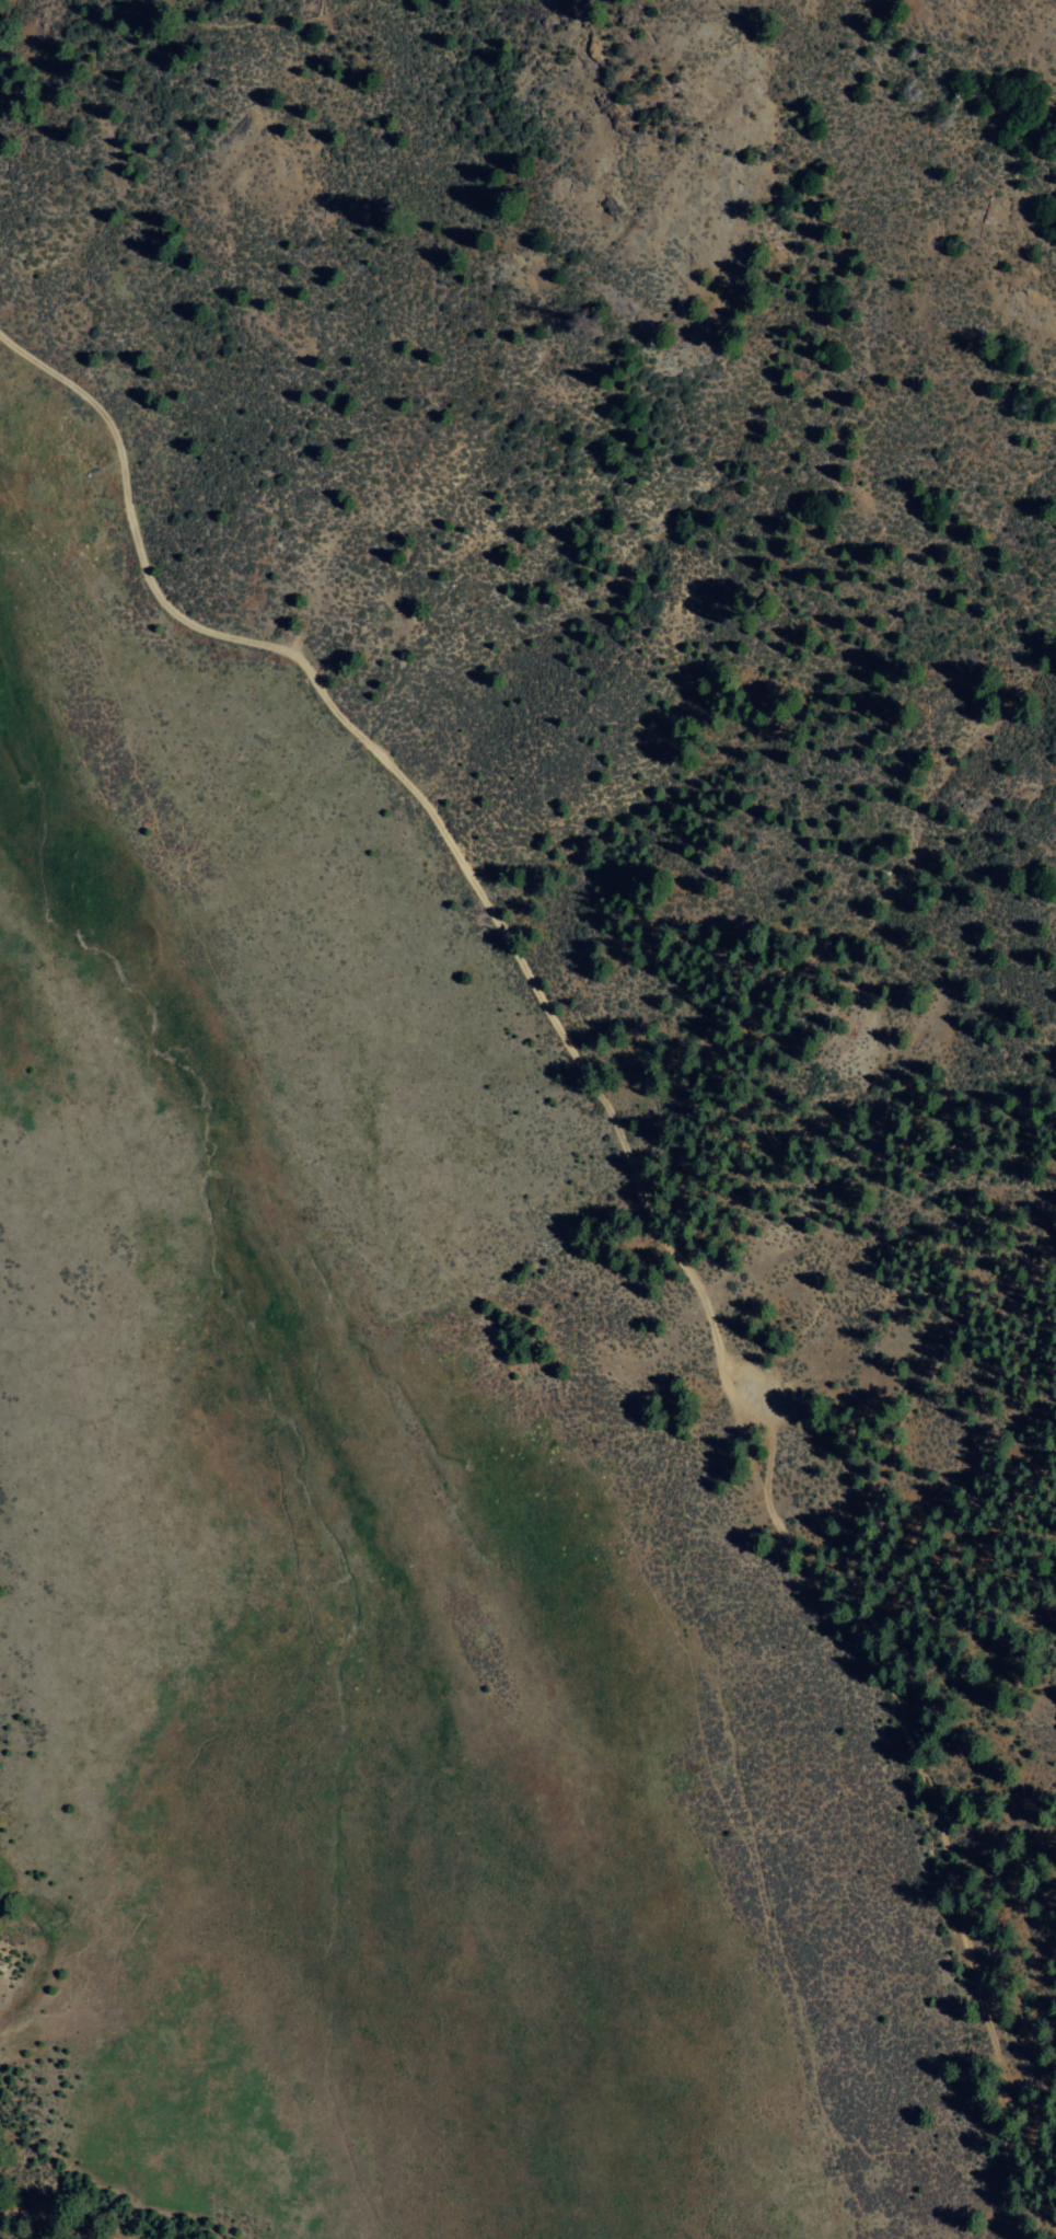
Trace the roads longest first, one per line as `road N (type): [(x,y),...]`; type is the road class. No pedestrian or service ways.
road 1 (track): [(1043,2238),(965,1878),(916,1726),(511,966),(264,656),(209,625),(161,485),(0,288)]
road 2 (track): [(156,2238),(0,2152)]

